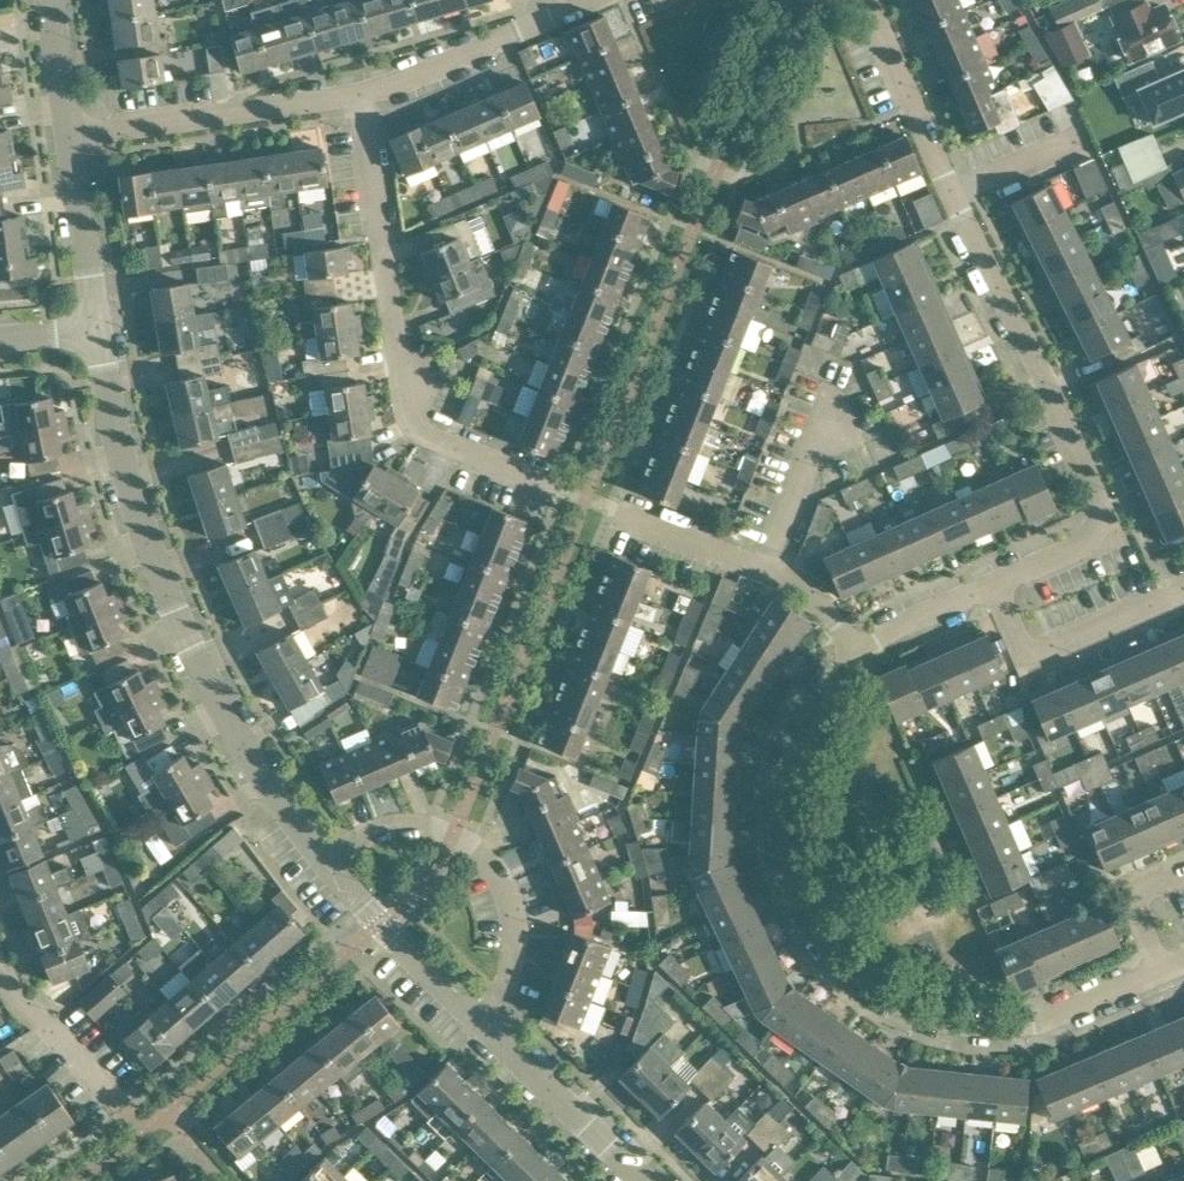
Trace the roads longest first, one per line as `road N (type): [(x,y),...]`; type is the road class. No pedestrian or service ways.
road 1 (residential): [(991,582),(1081,543),(1097,523),(1097,494),(861,0)]
road 2 (residential): [(1161,971),(1032,1024),(971,1025),(916,1010),(847,965),(810,919),(784,849),(784,781),(805,721),(854,648)]
road 3 (residential): [(321,855),(274,795),(181,629),(125,470),(94,333)]
road 4 (residential): [(554,486),(429,436),(407,414),(361,95)]
road 5 (residential): [(477,1020),(508,973),(515,922),(494,869),(452,834),(413,824),(369,831),(321,855)]
road 6 (residential): [(361,95),(68,138)]
road 7 (residential): [(854,648),(806,588),(615,511)]
road 8 (residential): [(591,0),(361,95)]
road 9 (residential): [(1183,589),(1036,652),(1021,648),(991,582)]
road 10 (residential): [(642,1180),(477,1020)]
road 11 (residential): [(477,1020),(321,855)]
road 12 (residential): [(94,333),(68,138)]
road 13 (residential): [(122,1109),(55,1028),(17,1000),(0,971)]
road 14 (residential): [(854,648),(991,582)]
road 15 (residential): [(68,138),(50,0)]
road 16 (residential): [(1161,971),(1136,906),(1141,894),(1183,875)]

